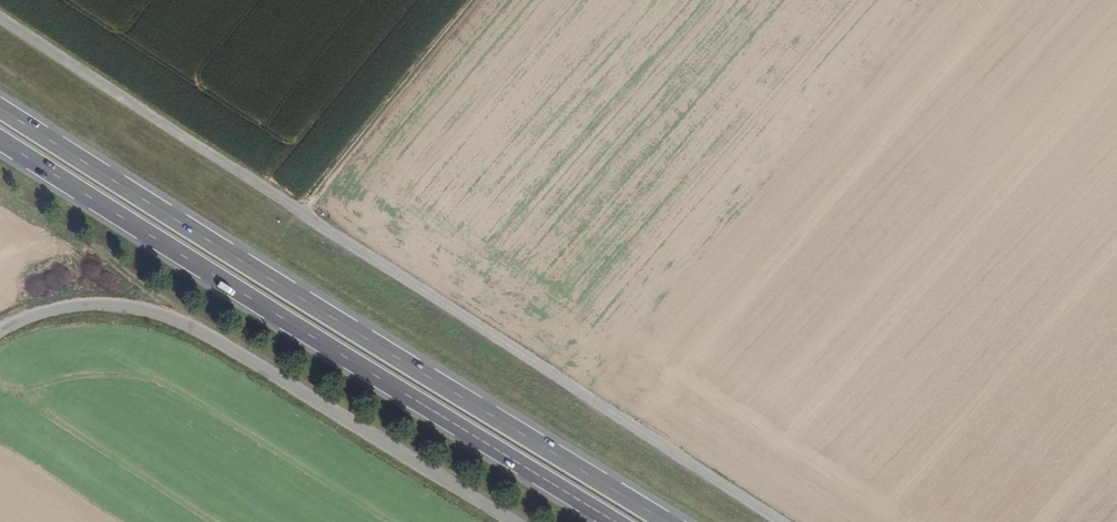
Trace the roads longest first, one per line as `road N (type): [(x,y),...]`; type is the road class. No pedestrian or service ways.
road 1 (trunk): [(667,521),(0,107)]
road 2 (trunk): [(0,138),(615,521)]
road 3 (unclassified): [(0,331),(75,305),(125,305),(178,320),(513,521)]
road 4 (track): [(477,0),(306,214)]
road 5 (track): [(100,304),(63,240),(0,199)]

